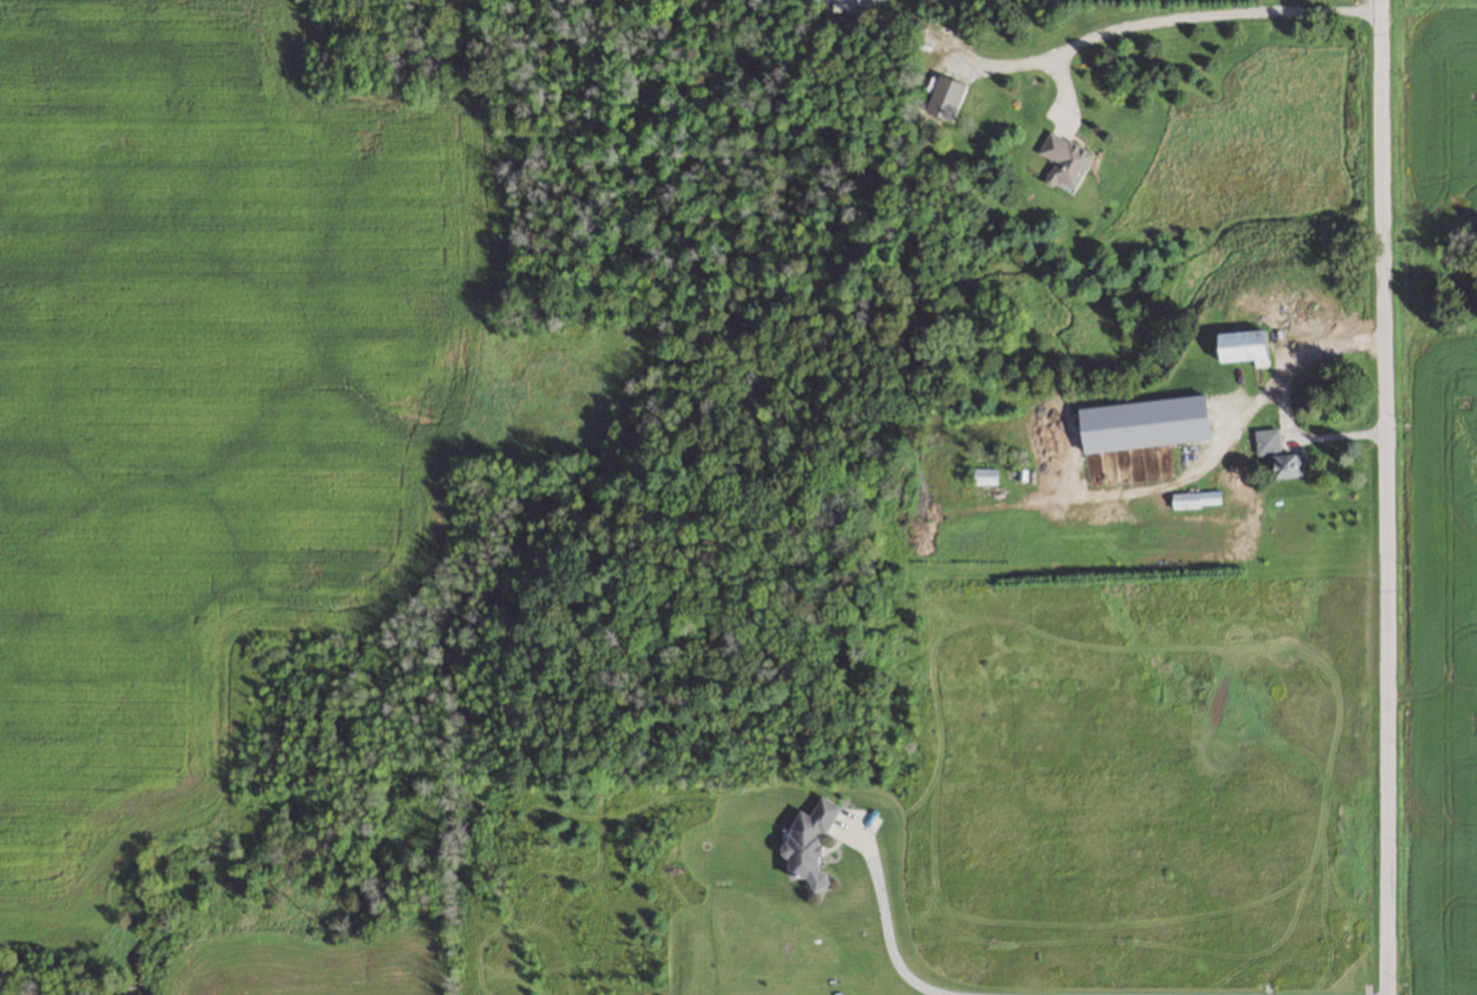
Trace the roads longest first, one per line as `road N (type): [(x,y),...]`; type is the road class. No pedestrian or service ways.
road 1 (tertiary): [(1387,994),(1382,0)]

